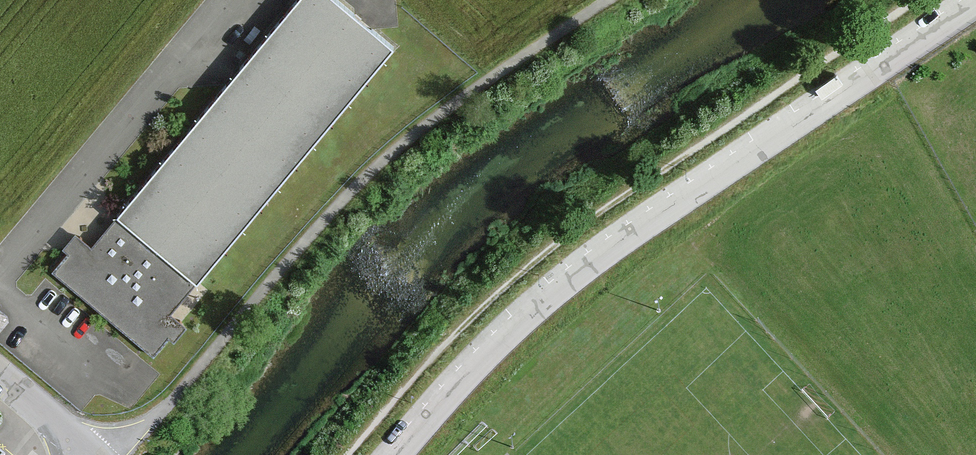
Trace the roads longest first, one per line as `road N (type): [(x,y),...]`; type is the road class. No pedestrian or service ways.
road 1 (unclassified): [(973,0),(570,277),(387,454)]
road 2 (track): [(349,454),(420,371),(571,233),(914,0)]
road 3 (track): [(86,454),(112,448),(177,395),(390,151),(611,0)]

